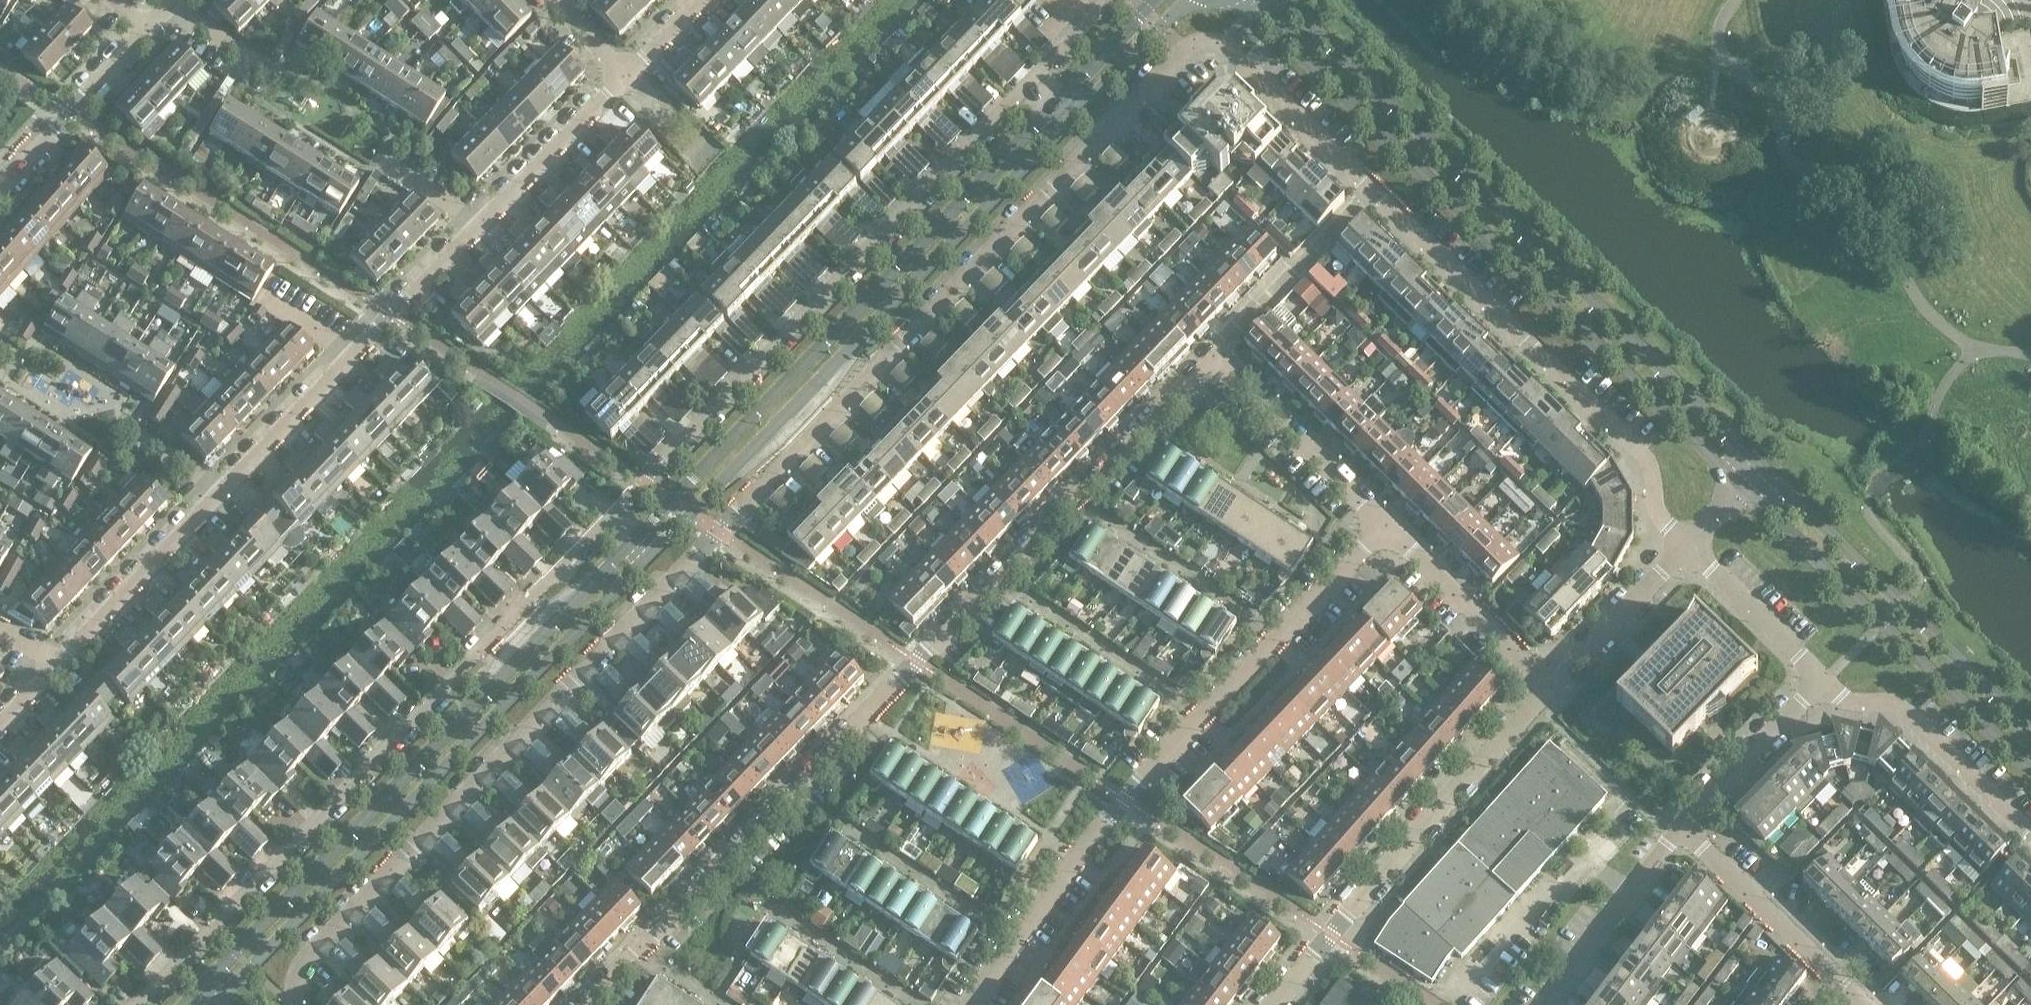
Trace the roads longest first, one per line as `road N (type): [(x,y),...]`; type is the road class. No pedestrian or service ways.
road 1 (residential): [(1371,196),(1227,47),(1200,40),(1183,51),(305,965),(300,1004)]
road 2 (residential): [(1030,83),(142,1004)]
road 3 (secondary): [(1051,104),(187,1004)]
road 4 (secondary): [(221,1004),(1069,122)]
road 5 (residential): [(587,1004),(1201,364)]
road 6 (tertiary): [(1232,0),(1262,17),(1746,491)]
road 7 (tertiary): [(1768,468),(1293,0)]
road 8 (residential): [(974,1004),(1125,799),(1376,534)]
road 9 (residential): [(214,509),(391,315),(627,77)]
road 10 (residential): [(1689,549),(1659,520),(1654,469),(1371,196)]
road 11 (residential): [(1273,1004),(1535,701)]
road 12 (tertiary): [(1746,491),(2030,771)]
road 13 (tertiary): [(2030,727),(1768,468)]
road 14 (residential): [(2030,841),(1900,714),(1851,705),(1819,681)]
road 15 (residential): [(1376,534),(1201,364)]
road 16 (residential): [(1201,364),(1371,196)]
road 17 (residential): [(1535,701),(1376,534)]
road 18 (residential): [(1843,1004),(1680,845)]
road 19 (residential): [(54,667),(214,509)]
road 20 (residential): [(149,31),(0,189)]
road 21 (residential): [(1535,701),(1689,549)]
road 22 (residential): [(1680,845),(1819,681)]
road 23 (residential): [(1548,1004),(1680,845)]
road 24 (residential): [(1819,681),(1689,549)]
road 25 (secondary): [(1069,122),(1187,0)]
road 26 (secondary): [(1150,0),(1051,104)]

